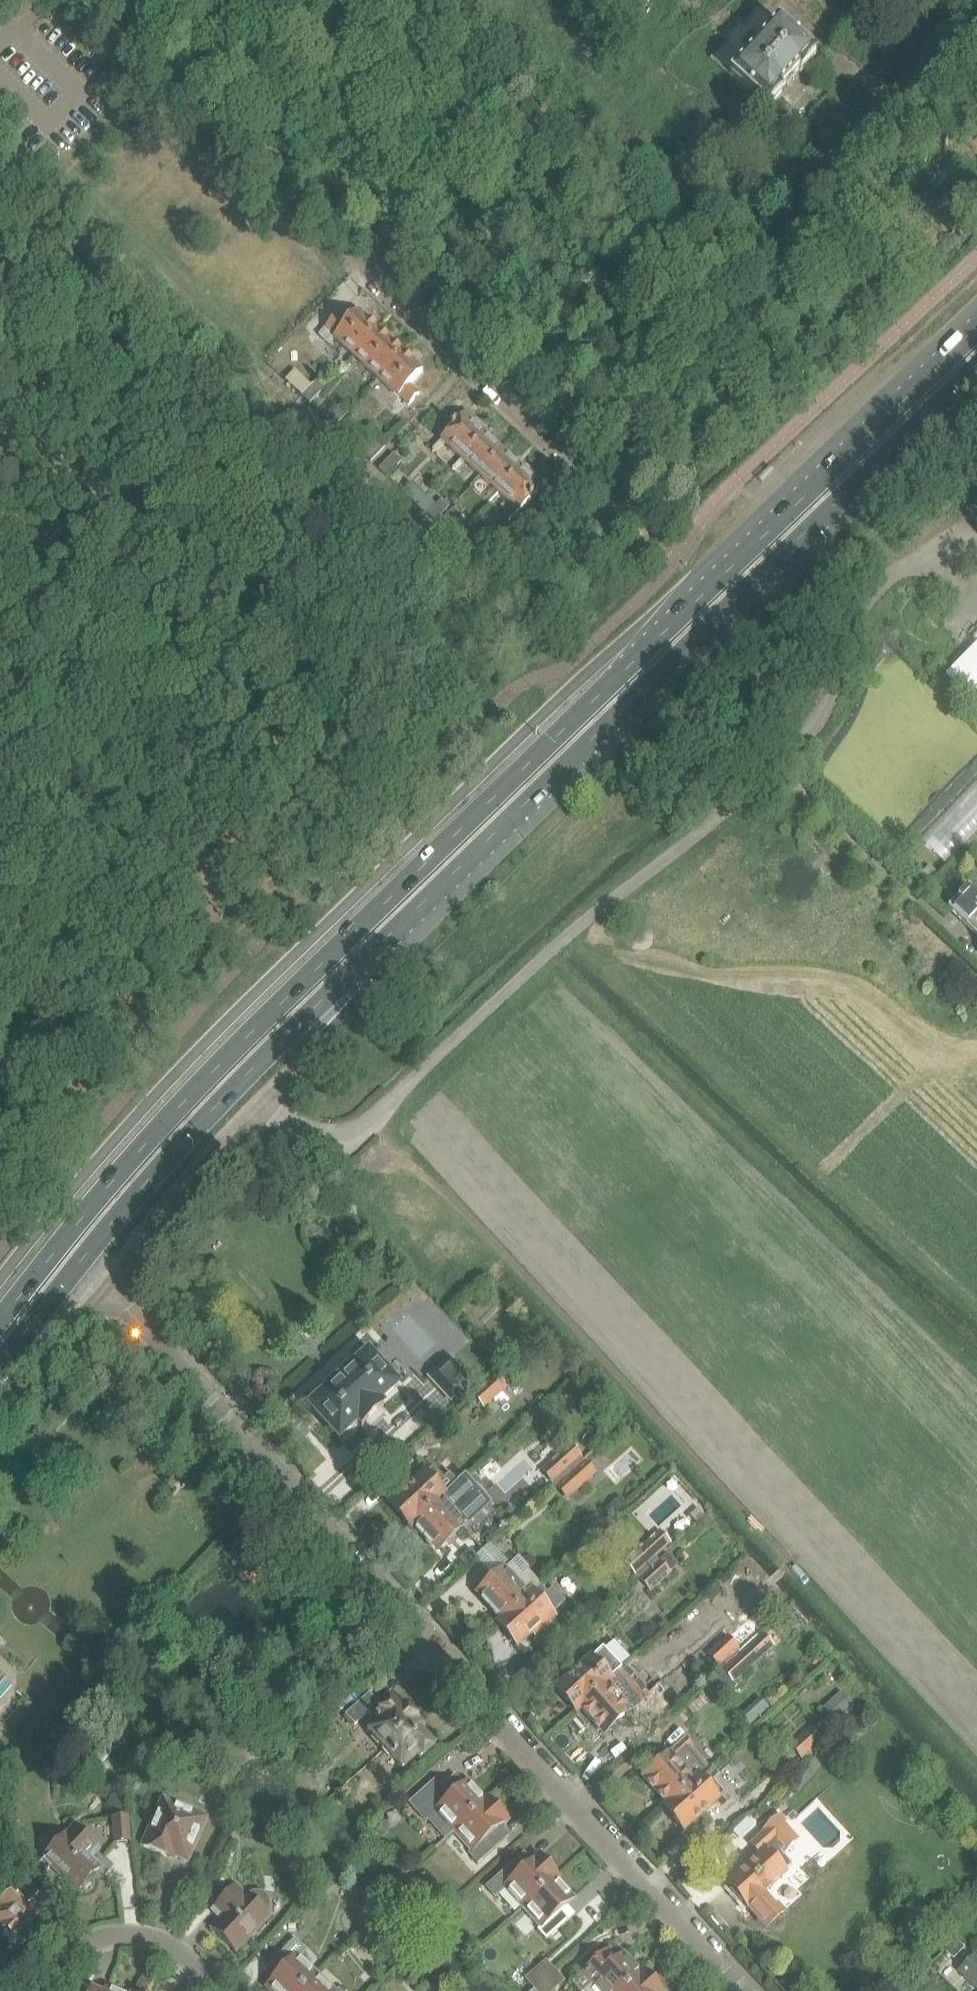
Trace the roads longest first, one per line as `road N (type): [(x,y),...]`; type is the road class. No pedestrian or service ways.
road 1 (primary): [(976,328),(274,1011),(153,1136),(0,1320)]
road 2 (residential): [(740,1990),(111,1291)]
road 3 (primary): [(392,932),(976,367)]
road 4 (residential): [(651,534),(81,0)]
road 5 (primary): [(0,1364),(172,1154),(392,932)]
road 6 (residential): [(111,1291),(211,1161),(314,1051),(392,932)]
road 7 (residential): [(34,1990),(79,1945),(120,1934),(161,1940),(215,1990)]
road 8 (residential): [(0,1379),(111,1291)]

